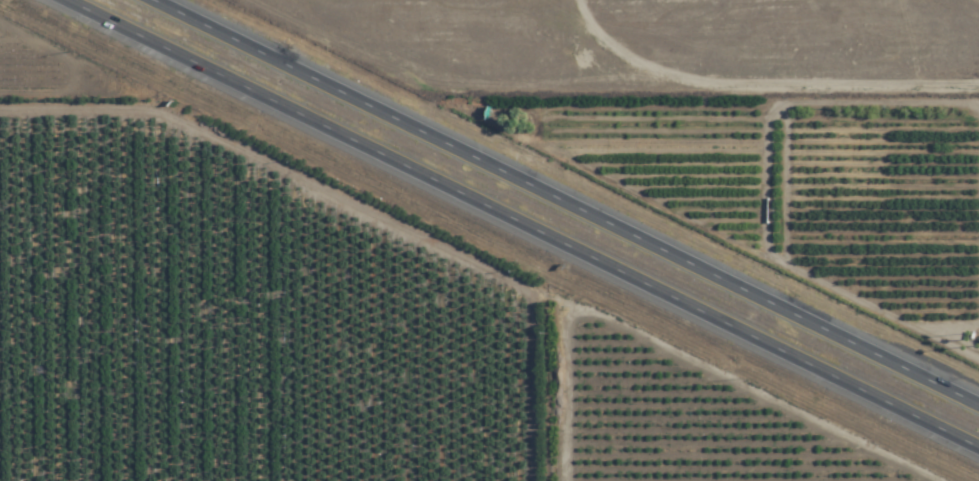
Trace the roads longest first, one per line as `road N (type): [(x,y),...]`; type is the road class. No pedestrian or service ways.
road 1 (motorway): [(36,0),(978,460)]
road 2 (motorway): [(978,409),(138,0)]
road 3 (track): [(561,480),(560,397),(449,292),(76,112),(0,112)]

